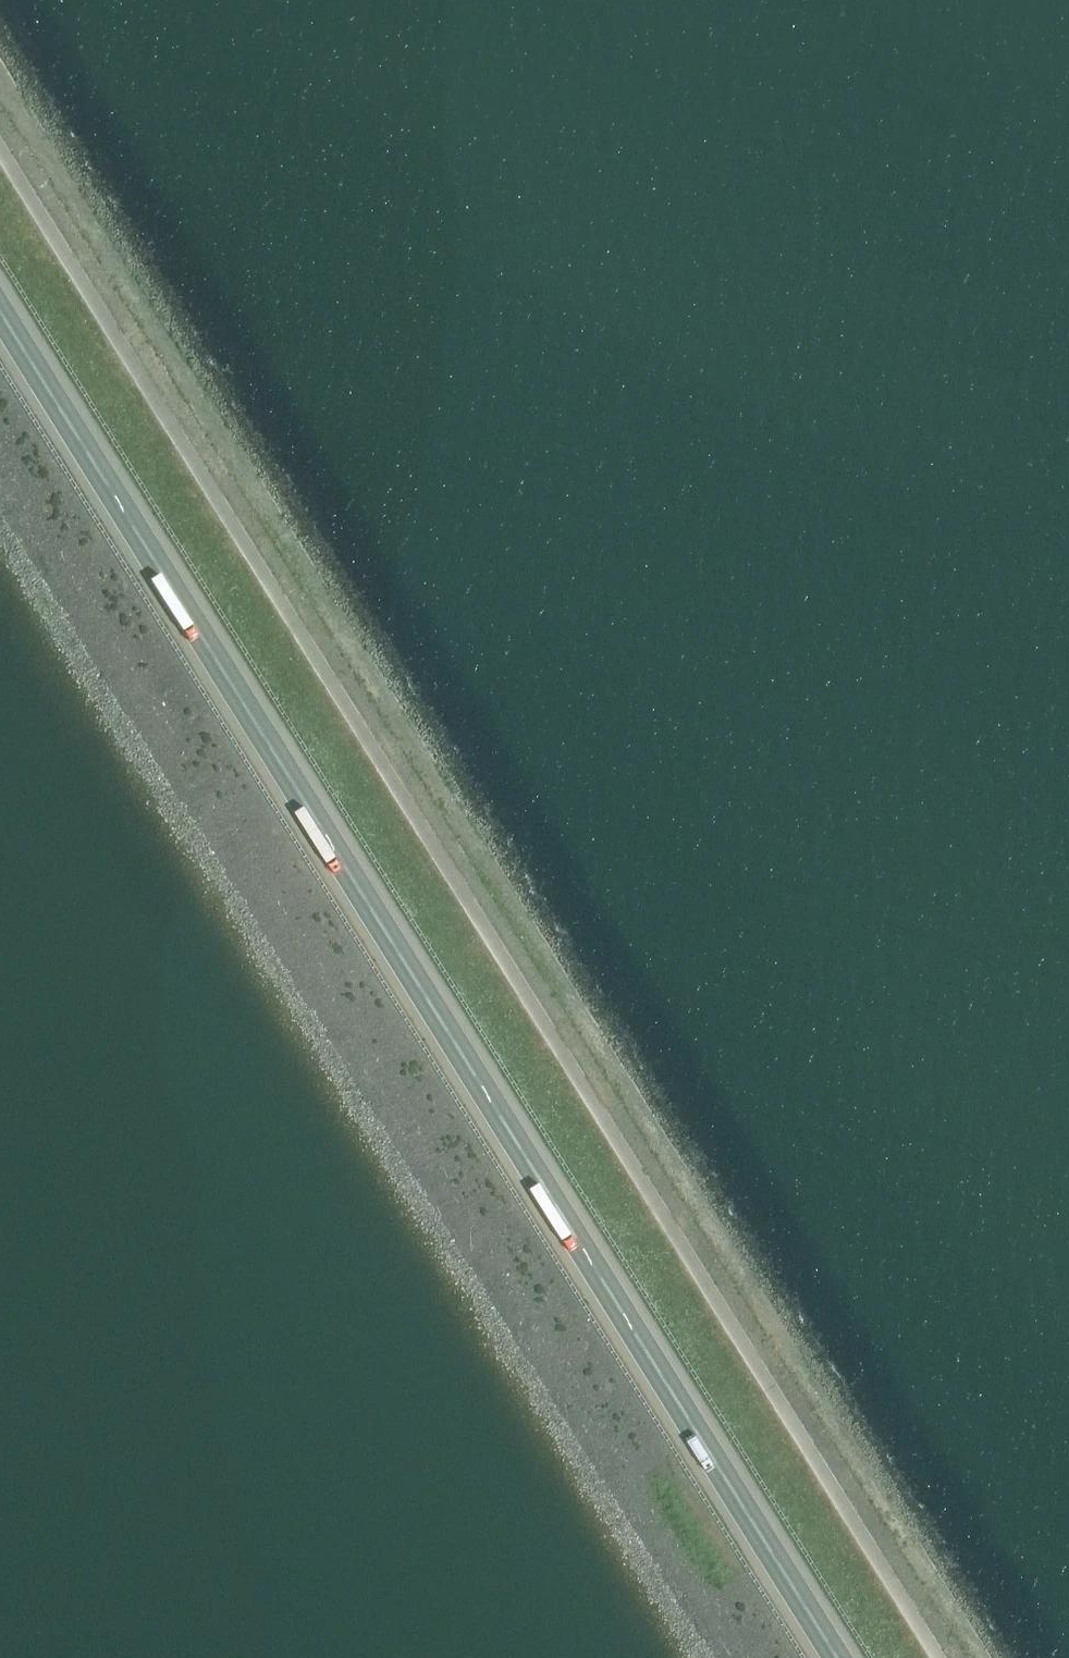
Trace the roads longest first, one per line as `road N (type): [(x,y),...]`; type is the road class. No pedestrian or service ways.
road 1 (trunk): [(836,1657),(0,314)]

